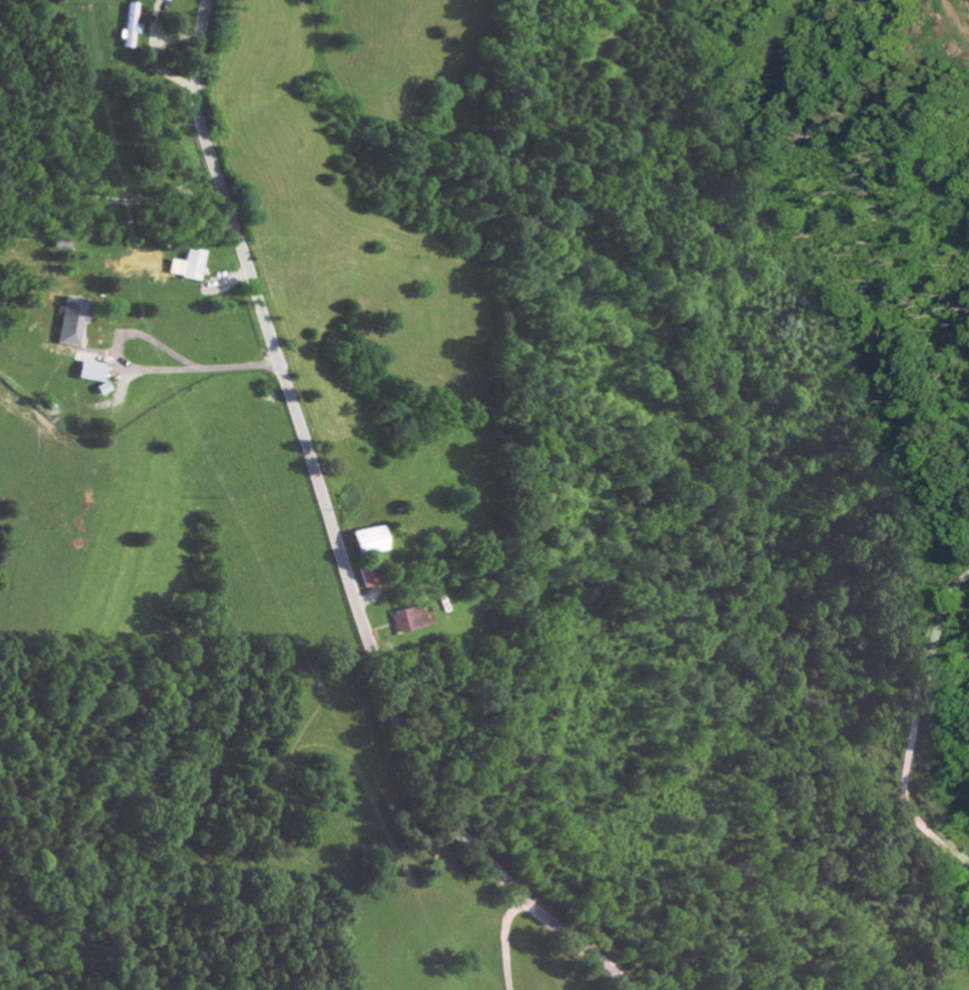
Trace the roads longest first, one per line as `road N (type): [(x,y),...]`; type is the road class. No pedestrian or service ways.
road 1 (secondary): [(630,989),(529,909),(418,790),(205,137),(197,73),(208,0)]

